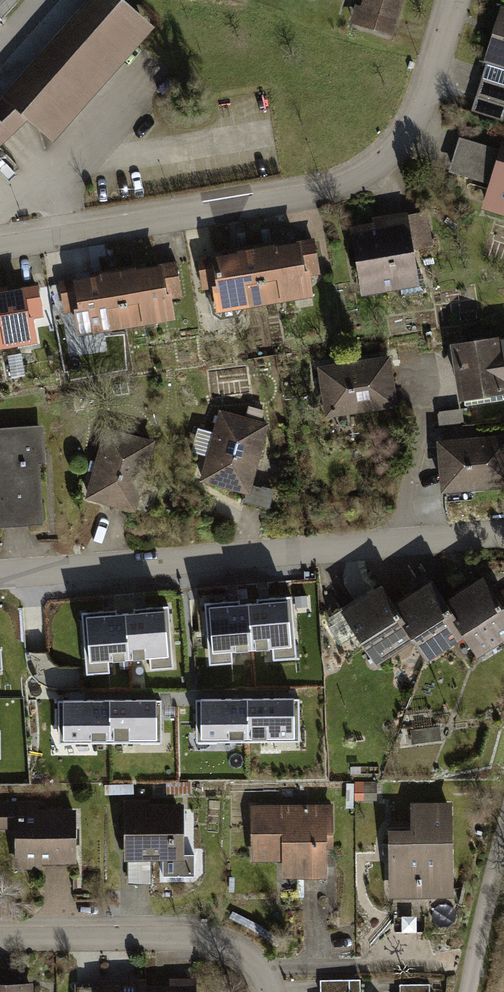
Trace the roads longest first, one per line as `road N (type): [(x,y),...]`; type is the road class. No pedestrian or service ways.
road 1 (residential): [(452,0),(422,103),(368,176),(0,245)]
road 2 (residential): [(503,538),(0,576)]
road 3 (residential): [(274,991),(254,957),(221,938),(0,938)]
road 4 (unclassified): [(503,839),(466,991)]

